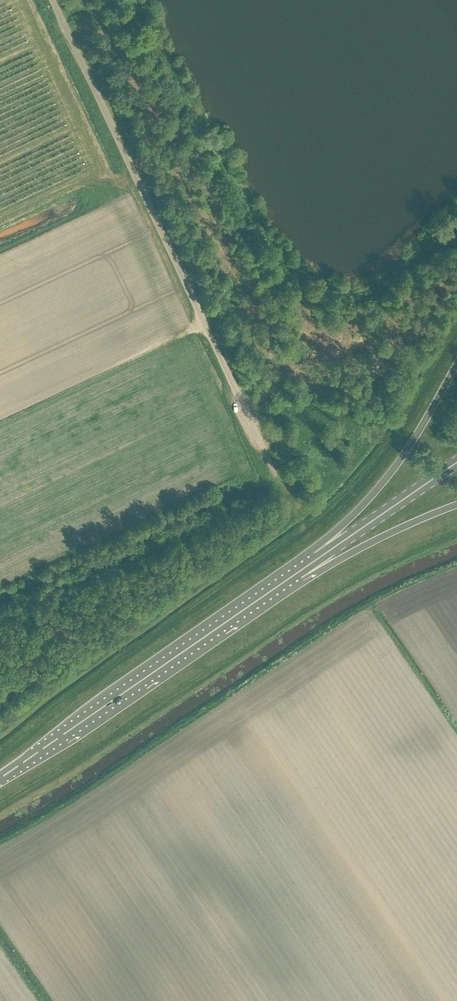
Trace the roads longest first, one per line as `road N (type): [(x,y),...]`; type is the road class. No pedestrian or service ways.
road 1 (unclassified): [(273,472),(51,0)]
road 2 (track): [(273,472),(297,511),(0,725)]
road 3 (primary): [(0,779),(285,582)]
road 4 (primary): [(456,364),(375,493),(285,582)]
road 5 (primary): [(285,582),(456,463)]
road 6 (primary): [(285,582),(456,505)]

